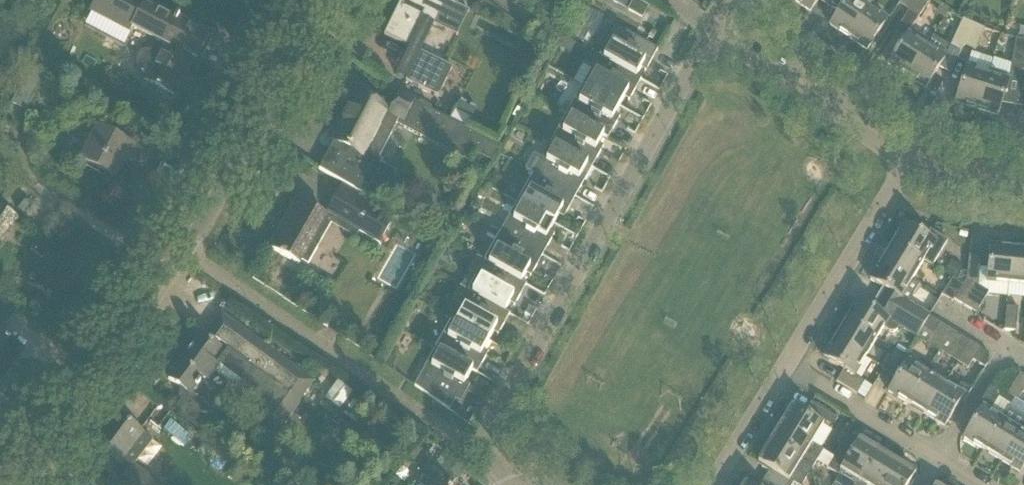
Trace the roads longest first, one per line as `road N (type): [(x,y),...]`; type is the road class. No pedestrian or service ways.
road 1 (unclassified): [(471,458),(715,31)]
road 2 (residential): [(20,484),(182,244)]
road 3 (residential): [(182,244),(268,97),(311,0)]
road 4 (residential): [(785,364),(915,153)]
road 5 (unclassified): [(915,153),(715,31)]
road 6 (residential): [(977,484),(785,364)]
road 7 (residential): [(182,244),(352,369)]
road 8 (residential): [(709,484),(785,364)]

